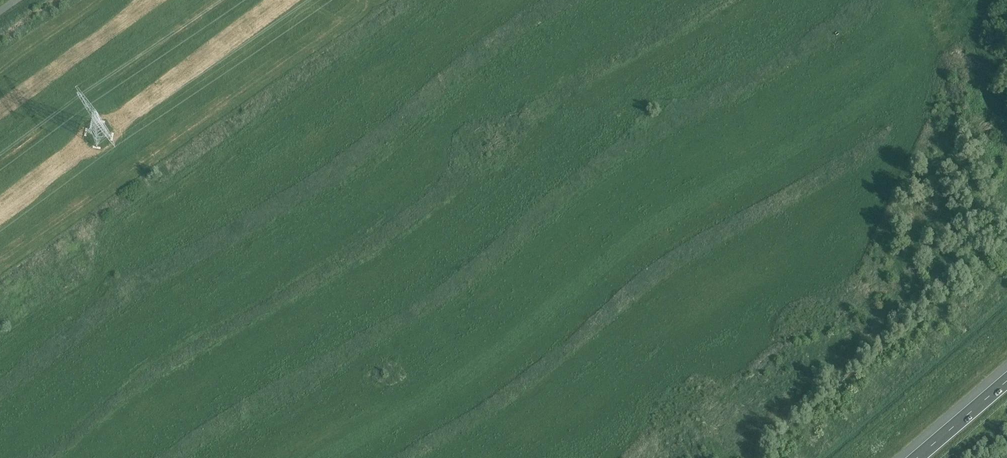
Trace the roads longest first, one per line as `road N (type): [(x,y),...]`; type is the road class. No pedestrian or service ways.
road 1 (motorway): [(1006,377),(914,457)]

